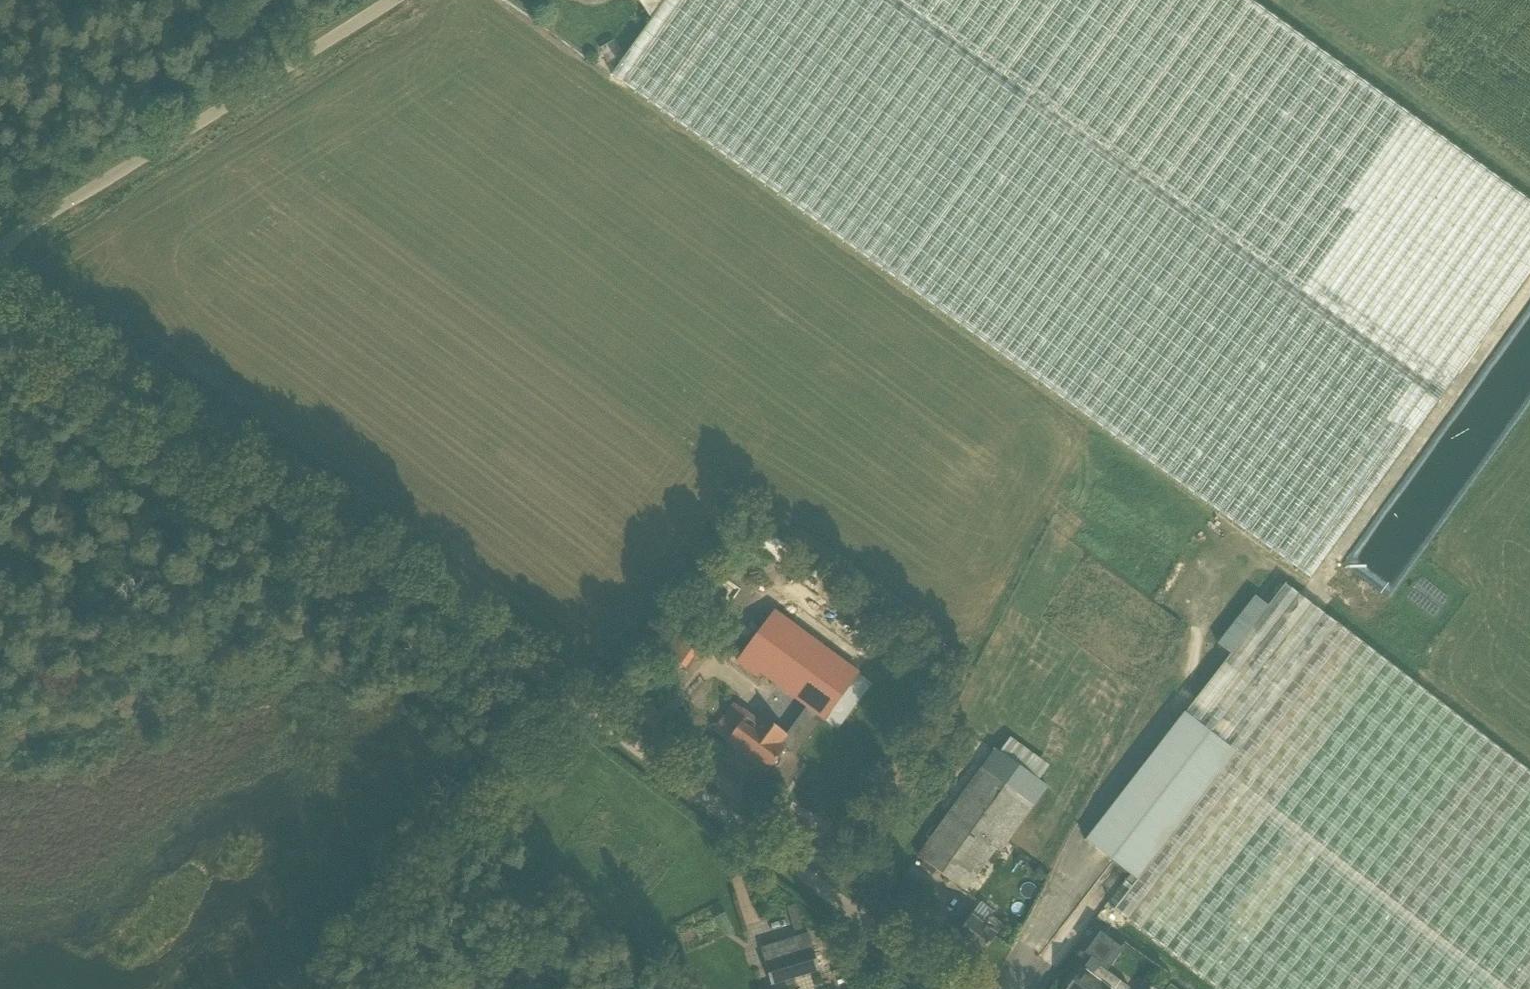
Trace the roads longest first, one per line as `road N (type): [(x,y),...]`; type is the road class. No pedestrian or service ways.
road 1 (track): [(611,725),(0,324)]
road 2 (unclassified): [(0,254),(394,0)]
road 3 (unclassified): [(954,988),(611,725)]
road 4 (track): [(1288,0),(1529,178)]

